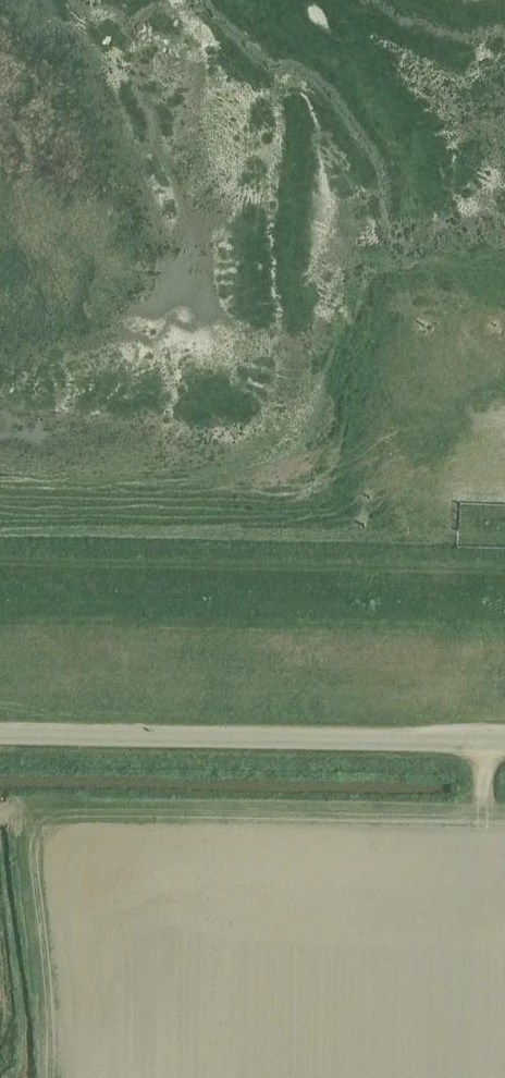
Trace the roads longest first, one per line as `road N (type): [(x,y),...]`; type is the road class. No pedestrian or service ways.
road 1 (unclassified): [(504,748),(0,739)]

